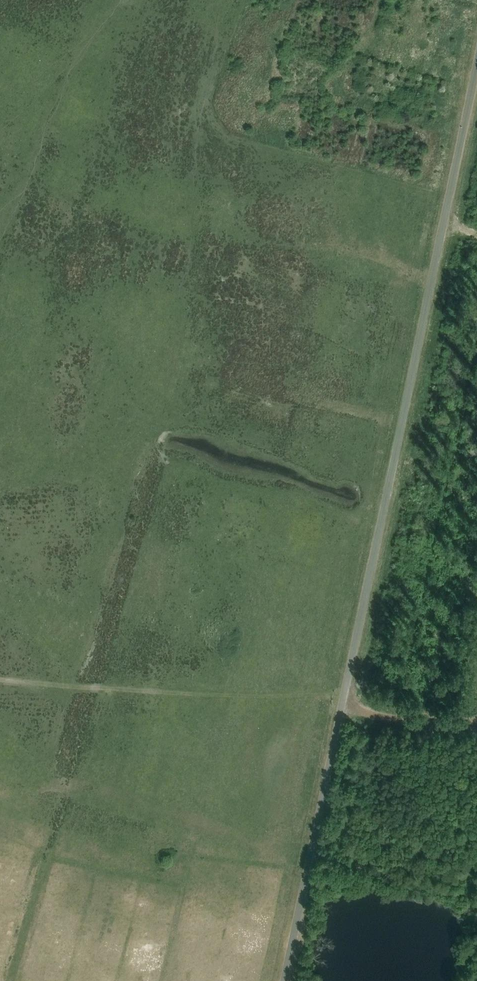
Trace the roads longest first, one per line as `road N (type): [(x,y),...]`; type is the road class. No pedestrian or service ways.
road 1 (unclassified): [(284,980),(476,64)]

